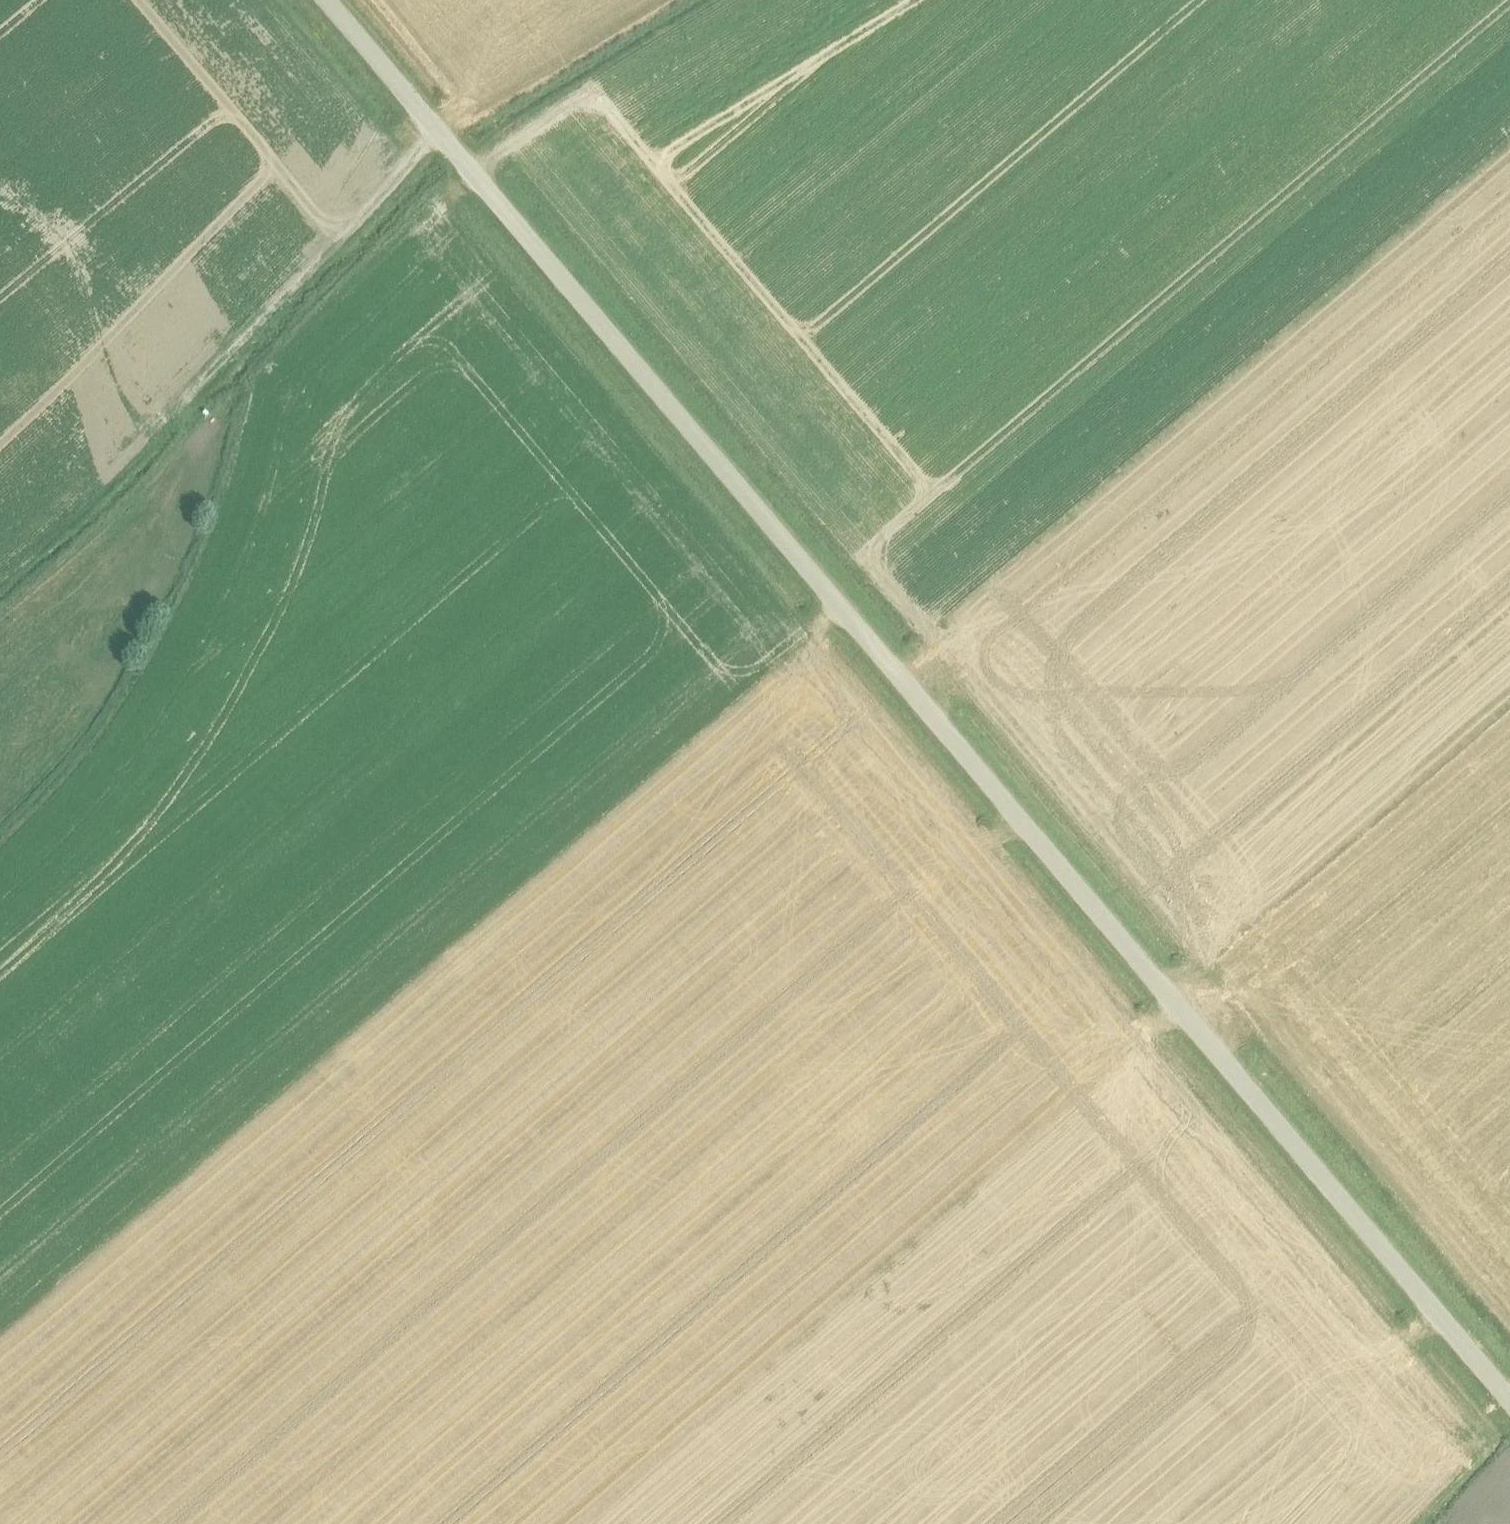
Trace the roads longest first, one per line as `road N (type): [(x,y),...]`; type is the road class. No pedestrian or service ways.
road 1 (unclassified): [(1509,1404),(321,0)]

